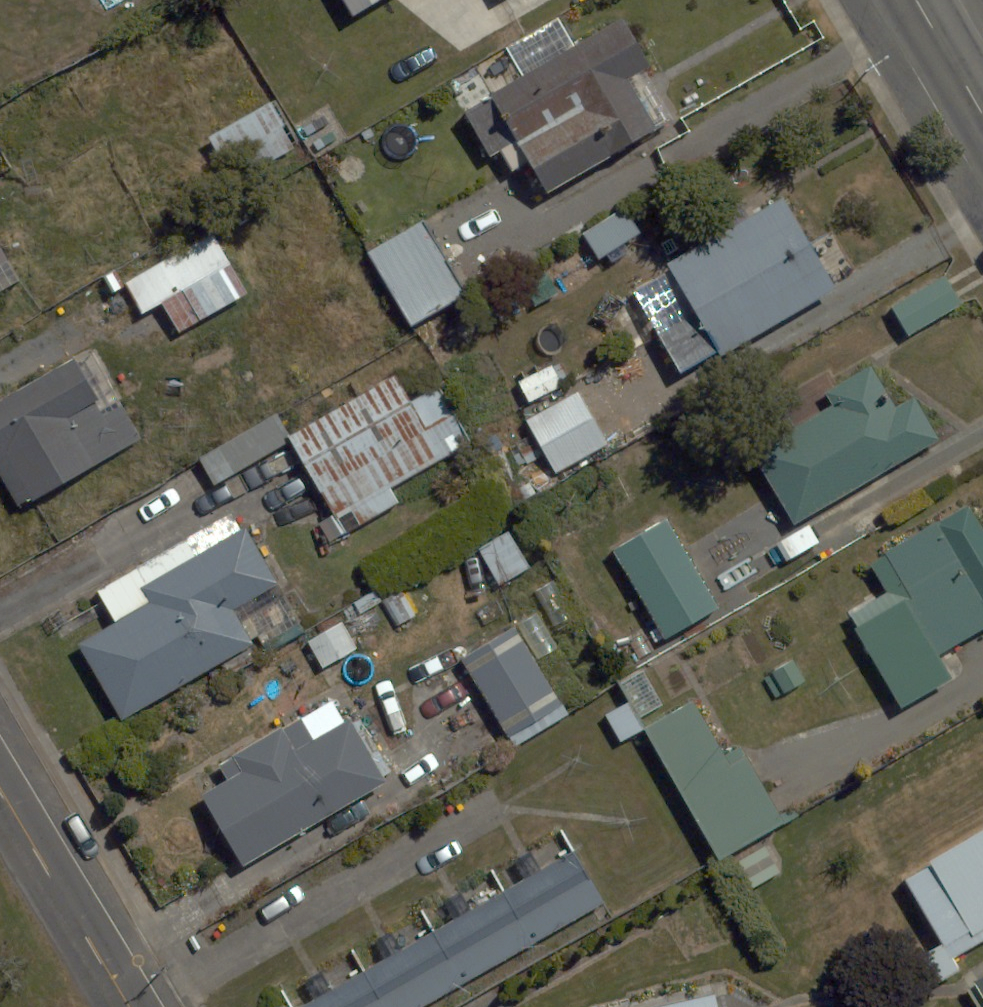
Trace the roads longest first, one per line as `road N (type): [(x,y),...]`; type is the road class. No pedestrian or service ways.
road 1 (residential): [(0,789),(129,1006)]
road 2 (secondary): [(917,0),(982,113)]

